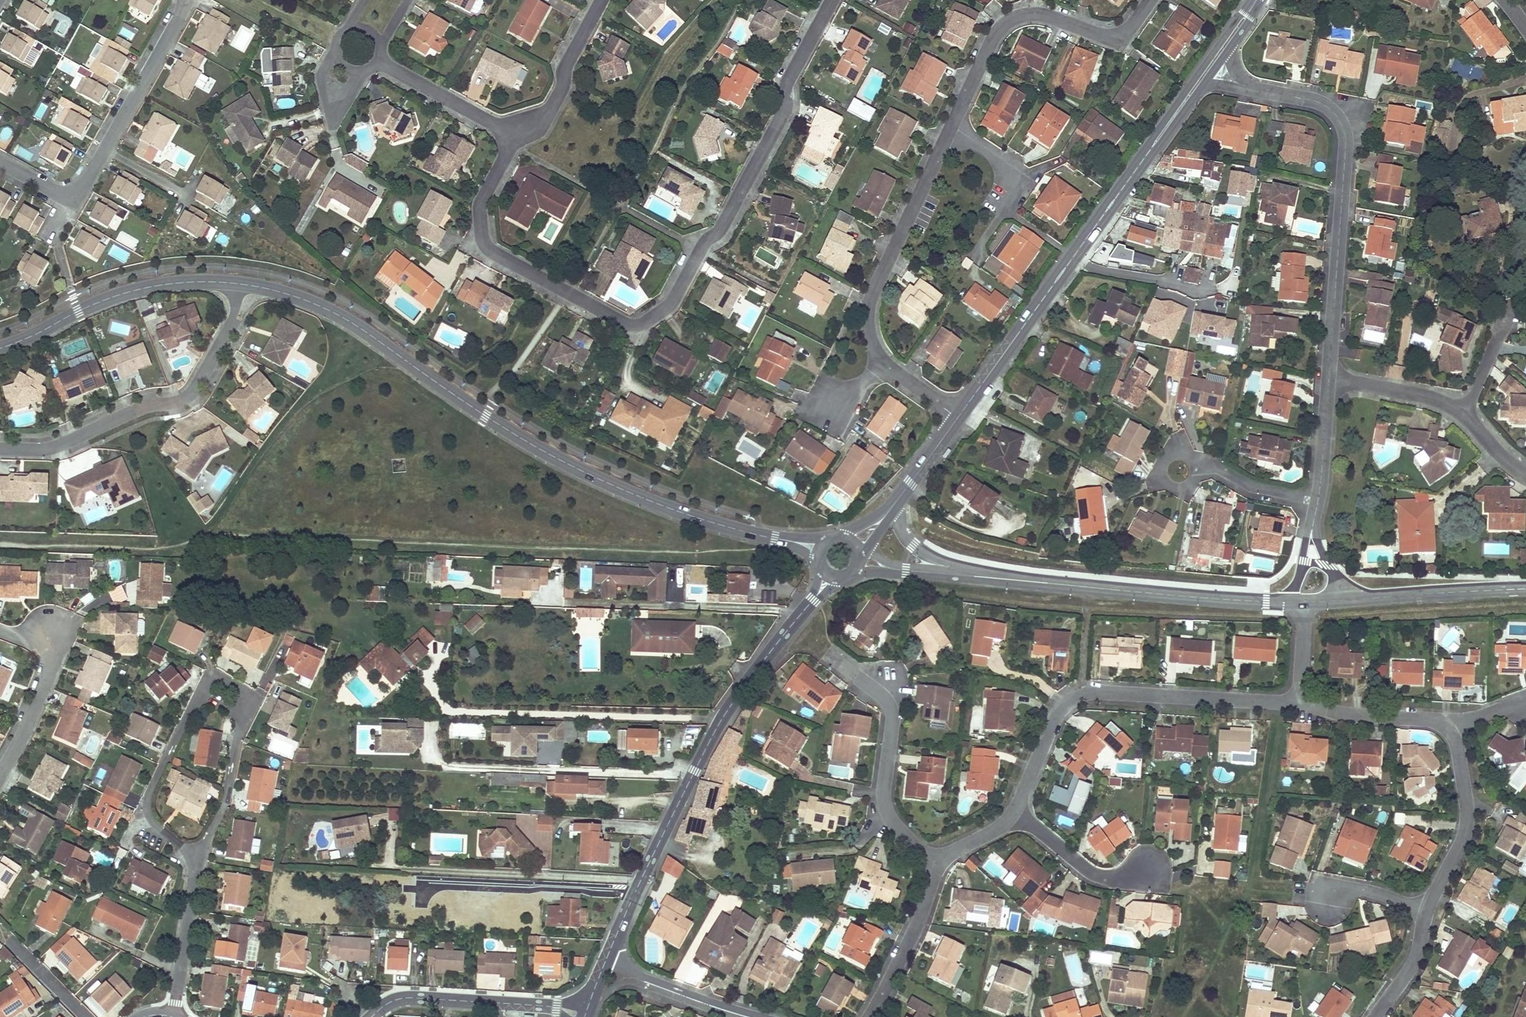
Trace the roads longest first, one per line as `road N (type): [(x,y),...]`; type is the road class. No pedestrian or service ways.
road 1 (residential): [(515,135),(479,206),(482,240),(622,322),(642,323),(673,301),(718,231),(784,113),(788,81),(832,0)]
road 2 (tertiary): [(821,551),(641,496),(505,431),(318,303),(237,283)]
road 3 (secondary): [(607,959),(711,737),(830,574)]
road 4 (residential): [(197,853),(225,803),(242,704),(239,690),(216,679),(205,685),(146,802),(154,823),(192,851)]
road 5 (residential): [(1211,65),(1244,86),(1323,104),(1344,132),(1329,377)]
road 6 (residential): [(1299,703),(1081,695),(1053,722),(1015,814)]
road 7 (residential): [(0,449),(51,448),(190,396),(233,323),(237,283)]
road 8 (residential): [(188,0),(78,192),(58,192),(0,161)]
road 9 (residential): [(951,126),(994,37),(1014,18),(1040,14),(1114,36),(1151,0)]
road 10 (residential): [(886,369),(871,340),(869,306),(951,126)]
road 11 (residential): [(934,860),(885,807),(888,706),(825,653)]
road 12 (tertiary): [(237,283),(114,295),(0,349)]
road 13 (secondary): [(1074,257),(1211,65)]
road 14 (tertiary): [(1251,601),(1016,581)]
road 15 (secondary): [(1074,257),(957,418)]
road 16 (residential): [(1427,911),(1466,830),(1457,744),(1446,728)]
road 17 (residential): [(951,126),(1011,165),(1018,181),(975,258)]
road 18 (residential): [(540,1005),(409,997),(371,1016)]
road 19 (residential): [(934,860),(929,896),(868,1016)]
road 20 (residential): [(602,0),(552,105),(515,135)]
road 21 (residential): [(173,1015),(197,853)]
road 22 (tertiary): [(1525,587),(1362,599)]
road 23 (residential): [(760,1016),(607,959)]
road 24 (tertiary): [(1016,581),(913,546),(900,529),(898,500)]
road 25 (residential): [(515,135),(377,59)]
road 26 (tertiary): [(1016,581),(860,561)]
road 27 (residential): [(1015,814),(1095,874),(1147,870)]
road 28 (residential): [(1446,728),(1299,703)]
road 29 (residential): [(1465,415),(1426,396),(1329,377)]
road 30 (residential): [(0,775),(51,668),(49,655)]
road 31 (residential): [(1329,377),(1317,503)]
road 32 (residential): [(1317,503),(1198,469)]

